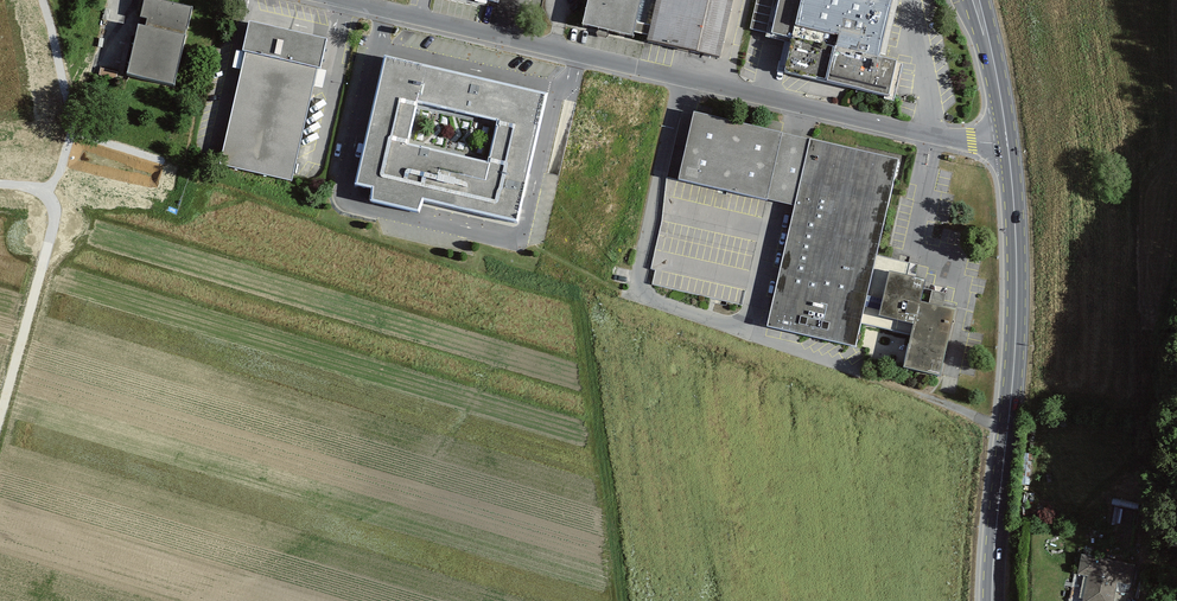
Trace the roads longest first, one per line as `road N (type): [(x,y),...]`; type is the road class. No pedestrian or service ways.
road 1 (unclassified): [(1010,147),(337,0)]
road 2 (secondary): [(1010,147),(1017,336),(993,600)]
road 3 (track): [(0,184),(33,188),(52,202),(0,415)]
road 4 (secondary): [(976,0),(1010,147)]

